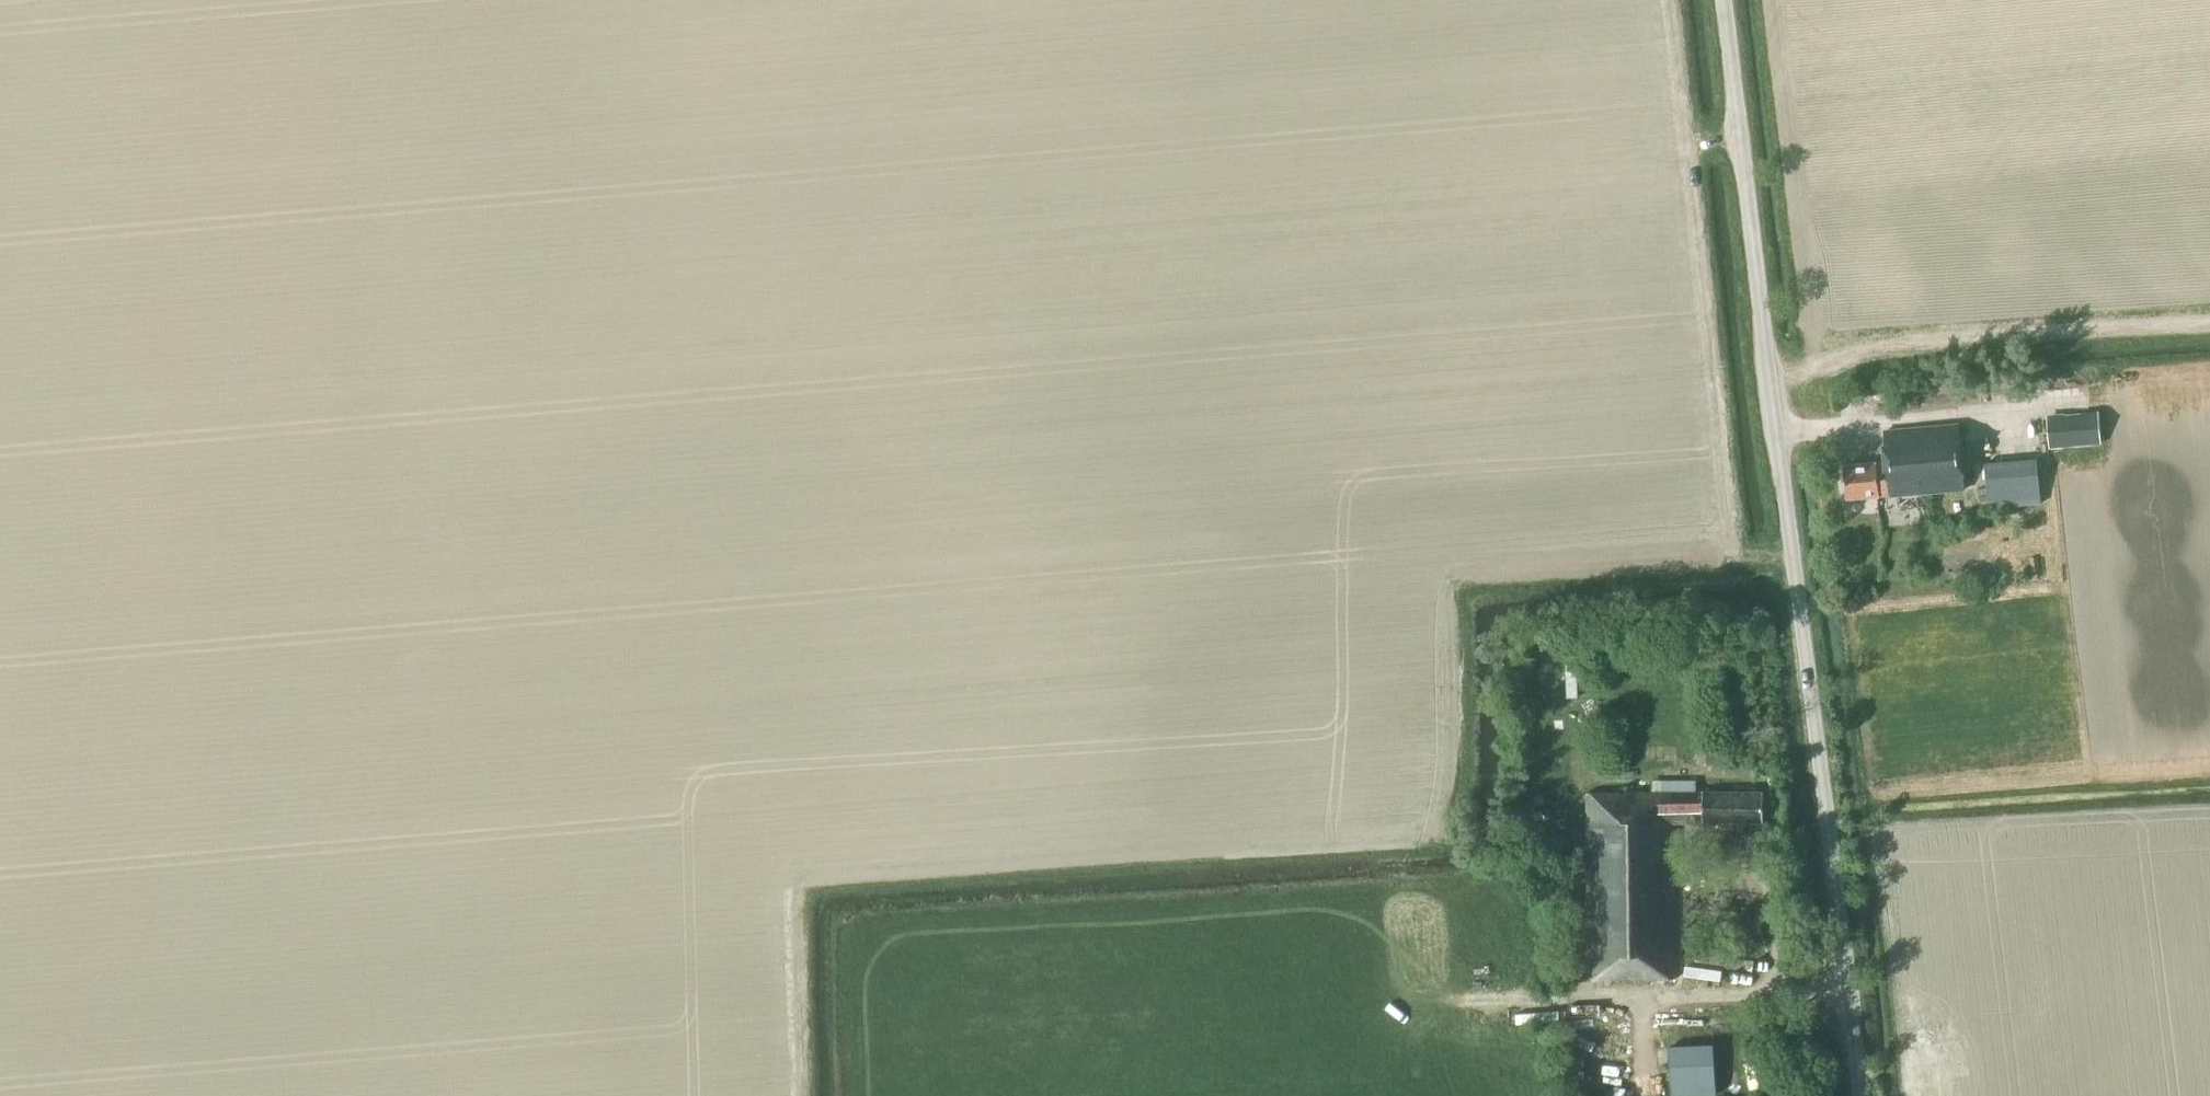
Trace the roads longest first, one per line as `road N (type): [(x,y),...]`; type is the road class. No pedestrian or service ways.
road 1 (unclassified): [(1859,1095),(1720,0)]

